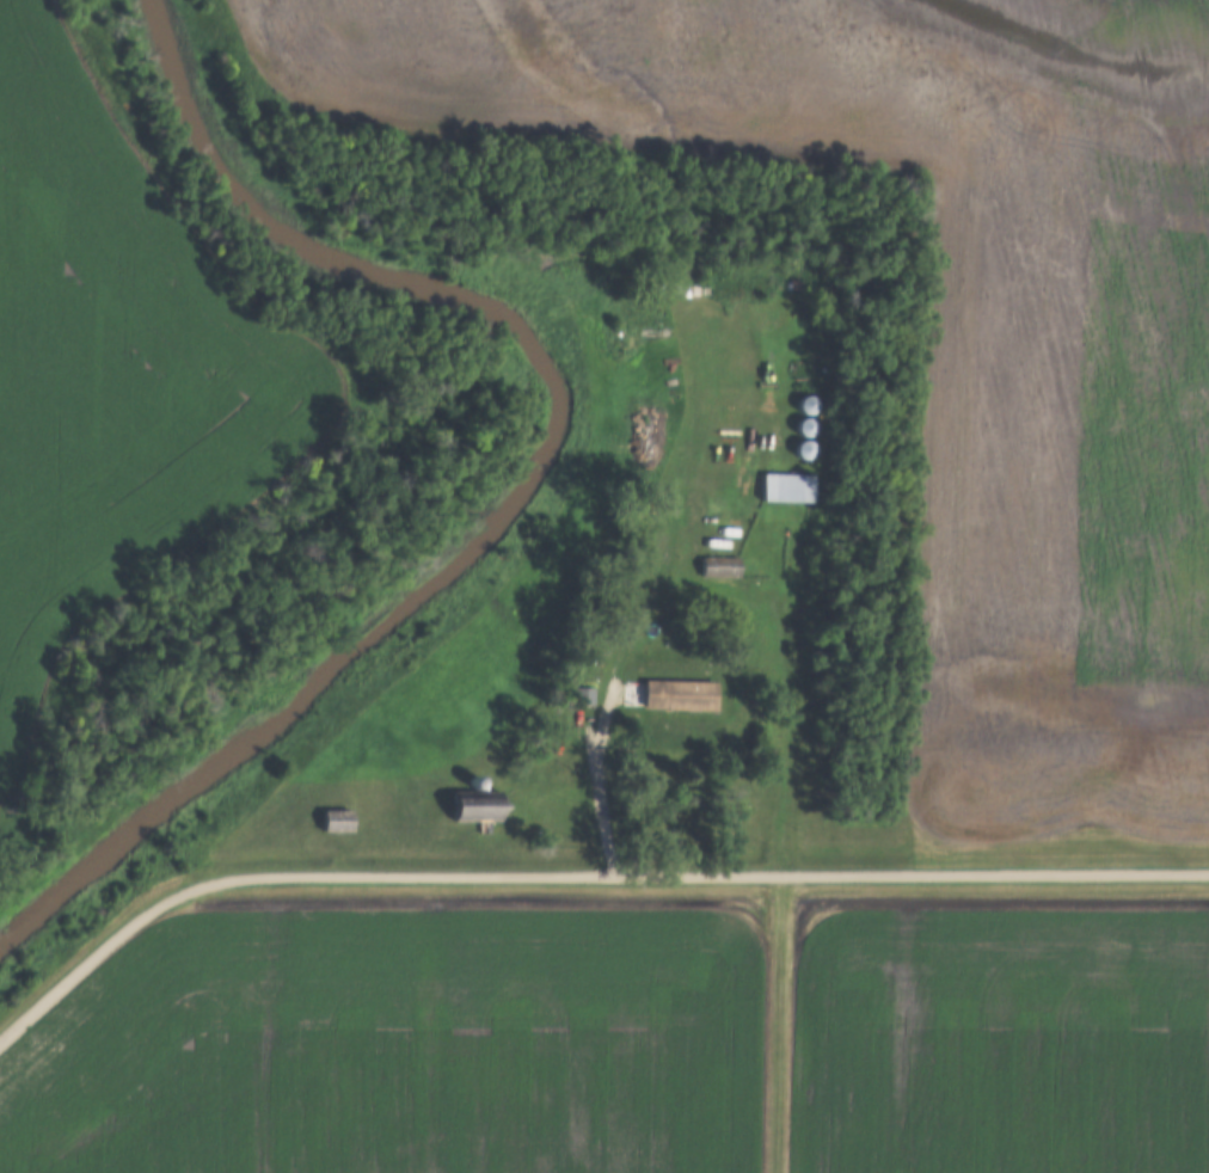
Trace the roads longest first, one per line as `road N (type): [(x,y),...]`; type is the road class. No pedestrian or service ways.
road 1 (residential): [(775,876),(1208,873)]

